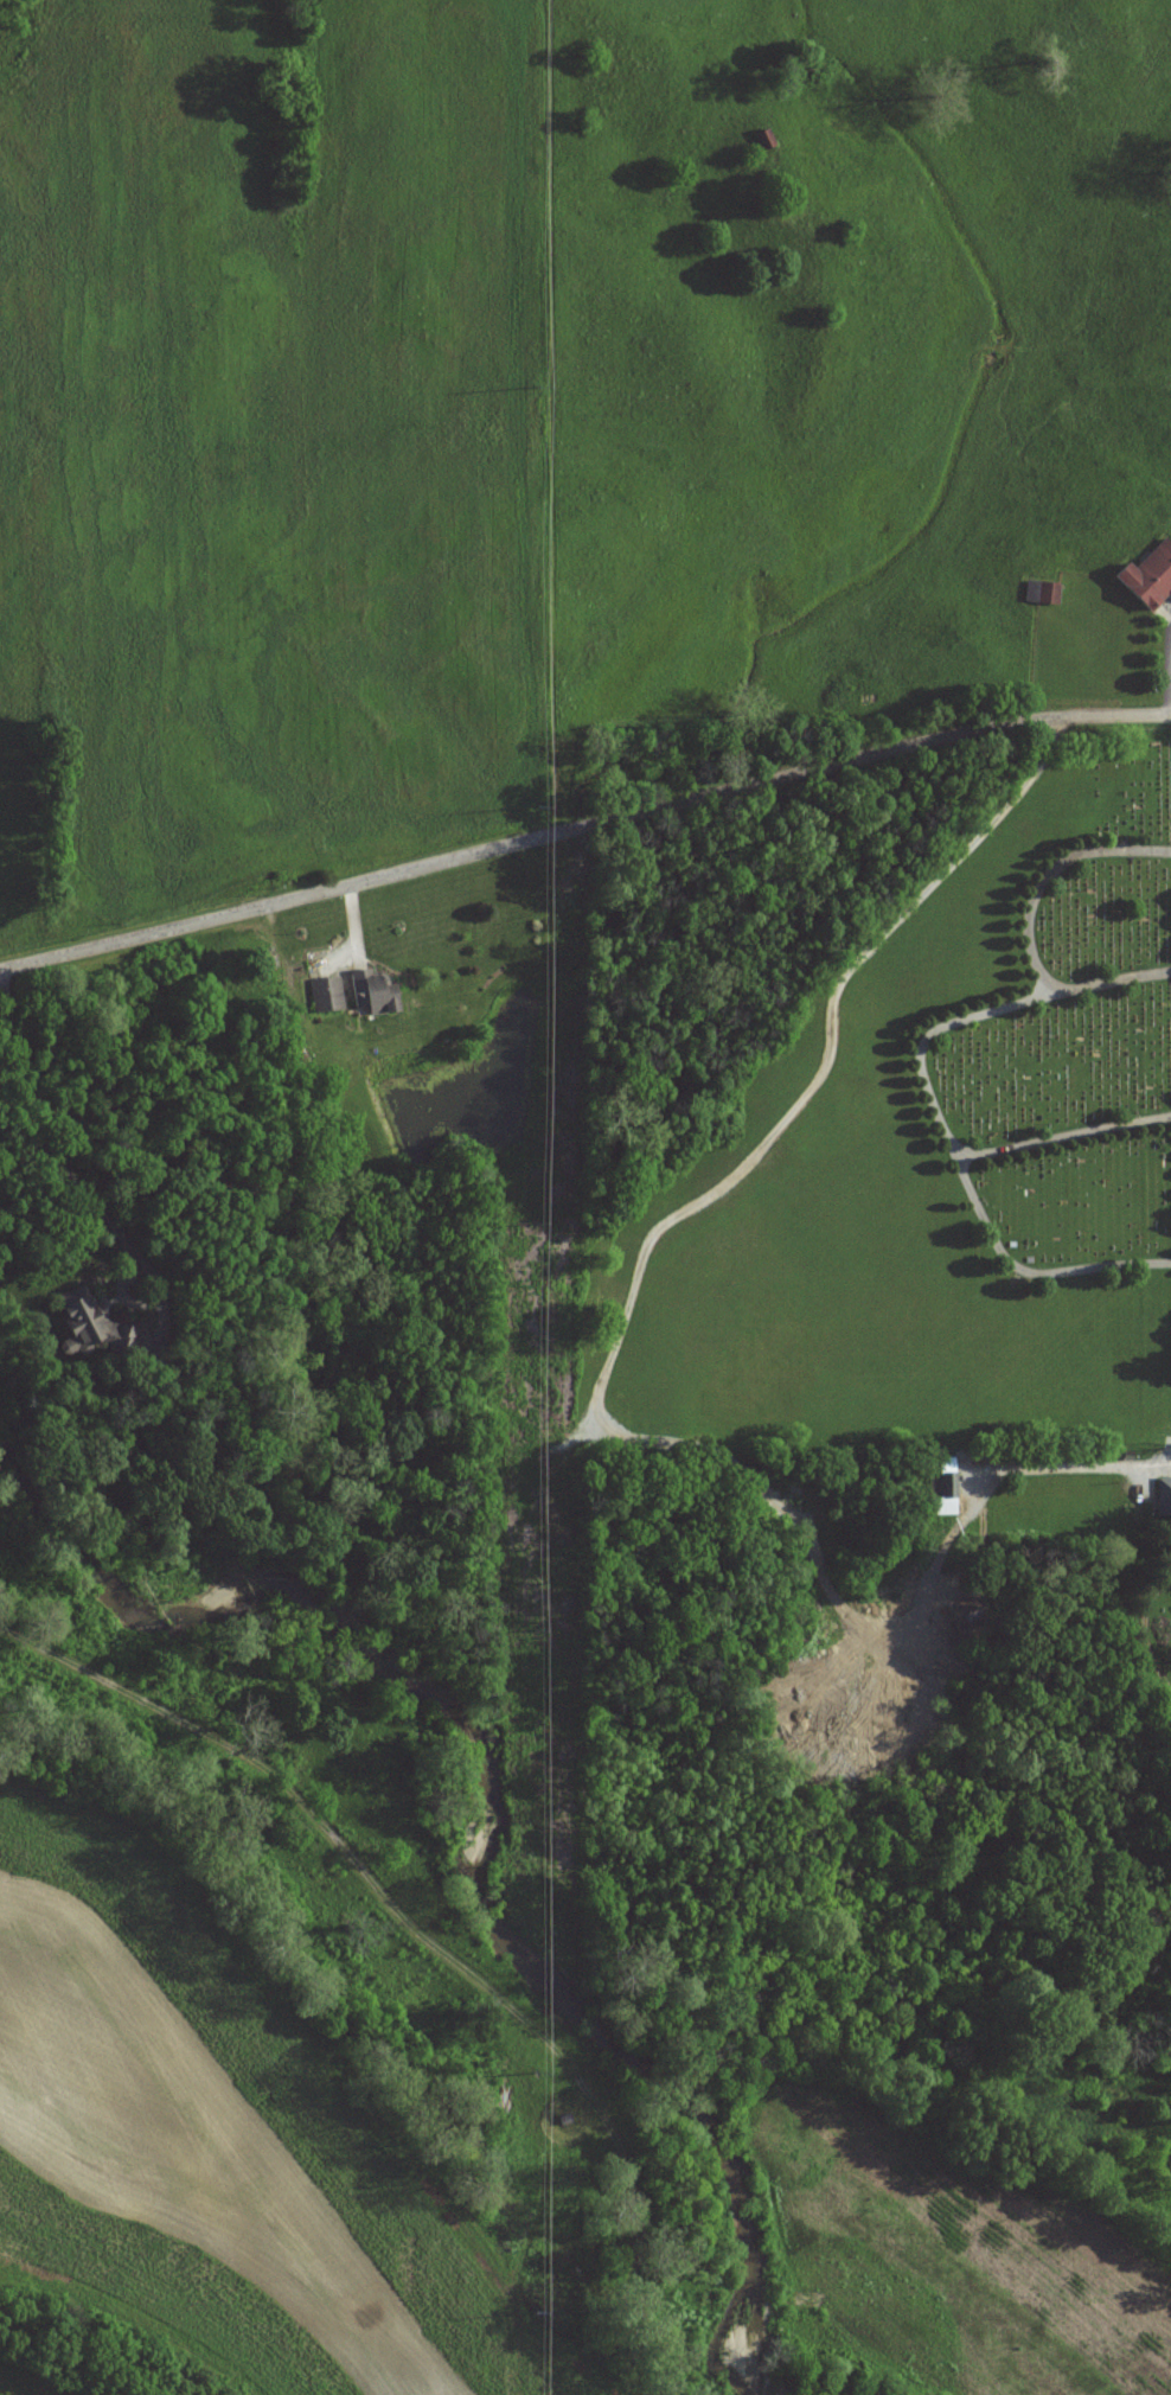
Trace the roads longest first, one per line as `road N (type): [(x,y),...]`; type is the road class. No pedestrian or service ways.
road 1 (residential): [(0,970),(974,729),(1170,714)]
road 2 (track): [(0,1625),(268,1774),(411,1927),(487,1987)]
road 3 (track): [(487,1987),(538,2089),(550,2103),(578,2102),(582,2087),(569,2067),(487,1987)]
road 4 (track): [(582,2087),(621,2147),(640,2225),(634,2255),(590,2266)]

